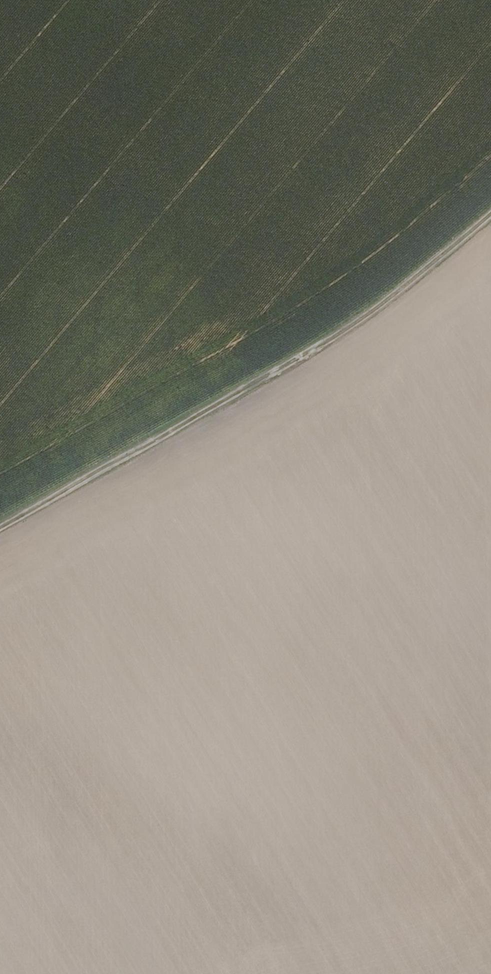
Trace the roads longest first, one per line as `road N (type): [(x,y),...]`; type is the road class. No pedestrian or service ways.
road 1 (track): [(490,212),(390,296),(295,360),(0,525)]

